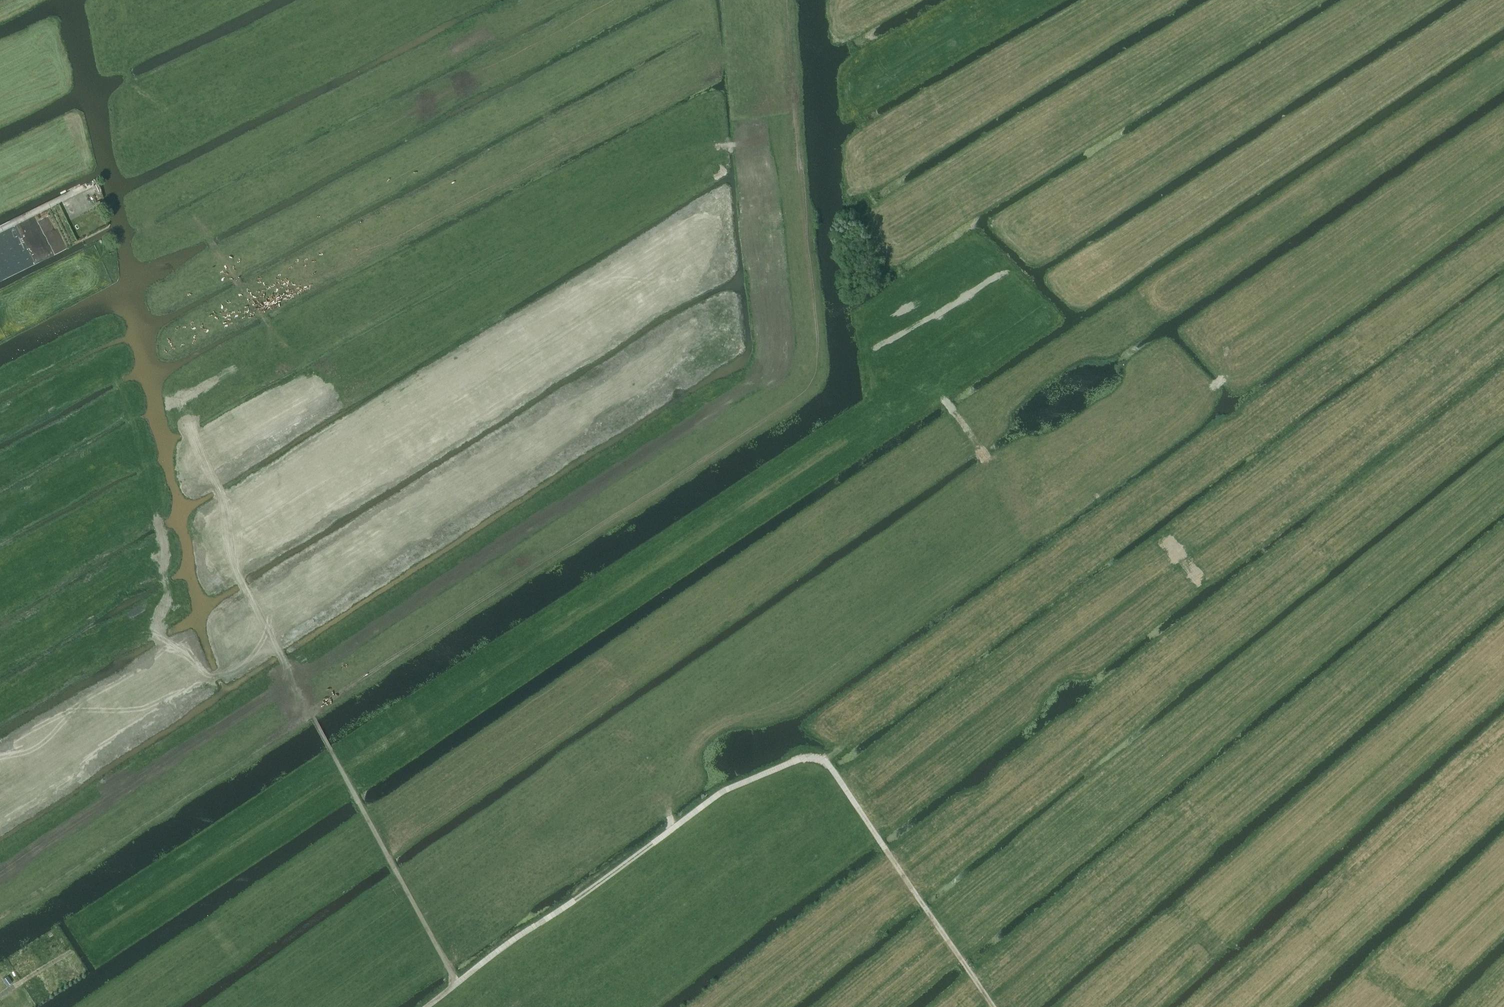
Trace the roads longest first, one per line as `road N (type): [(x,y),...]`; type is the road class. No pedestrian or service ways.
road 1 (track): [(428,1006),(720,793),(814,759),(828,764),(994,1006)]
road 2 (track): [(0,917),(301,721)]
road 3 (track): [(206,233),(305,376),(206,442),(190,472)]

